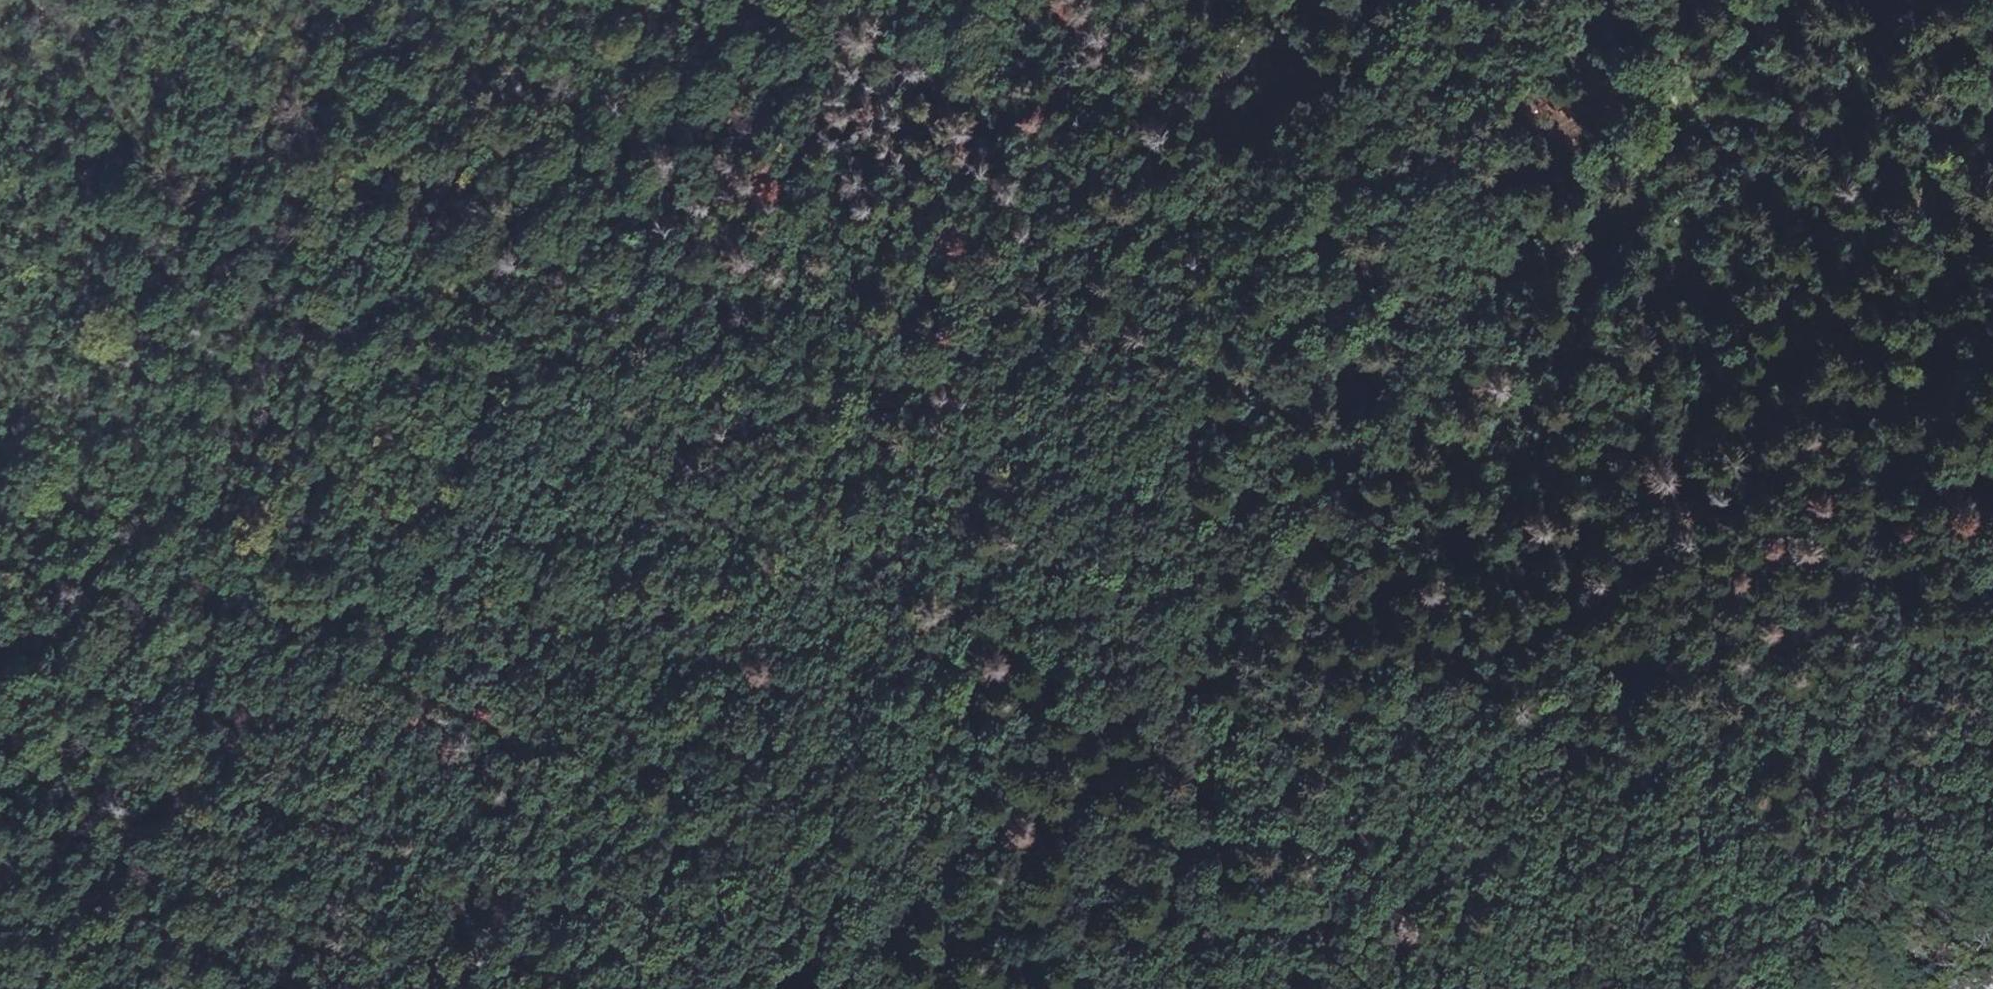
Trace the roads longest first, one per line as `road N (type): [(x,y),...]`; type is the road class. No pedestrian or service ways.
road 1 (track): [(1772,0),(1674,118),(1564,322)]

